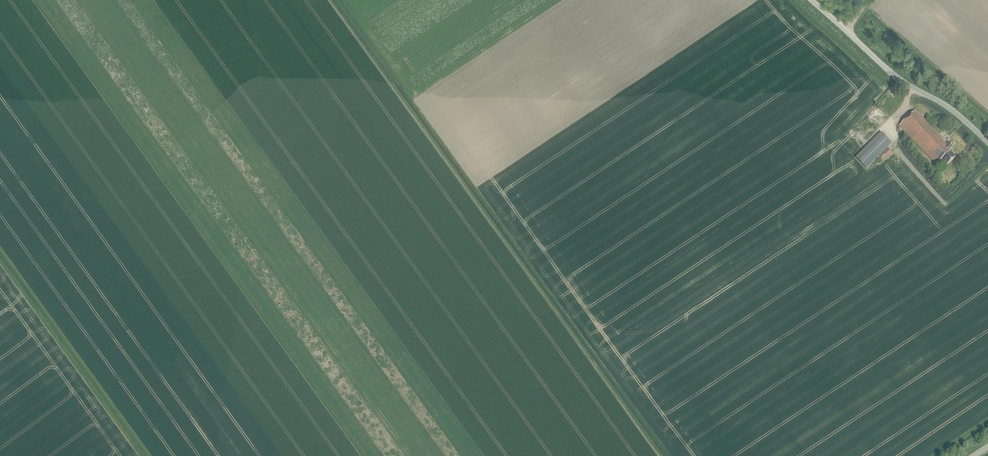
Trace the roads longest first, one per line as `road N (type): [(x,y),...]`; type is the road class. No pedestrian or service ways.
road 1 (tertiary): [(987,143),(947,105),(892,73),(813,0)]

